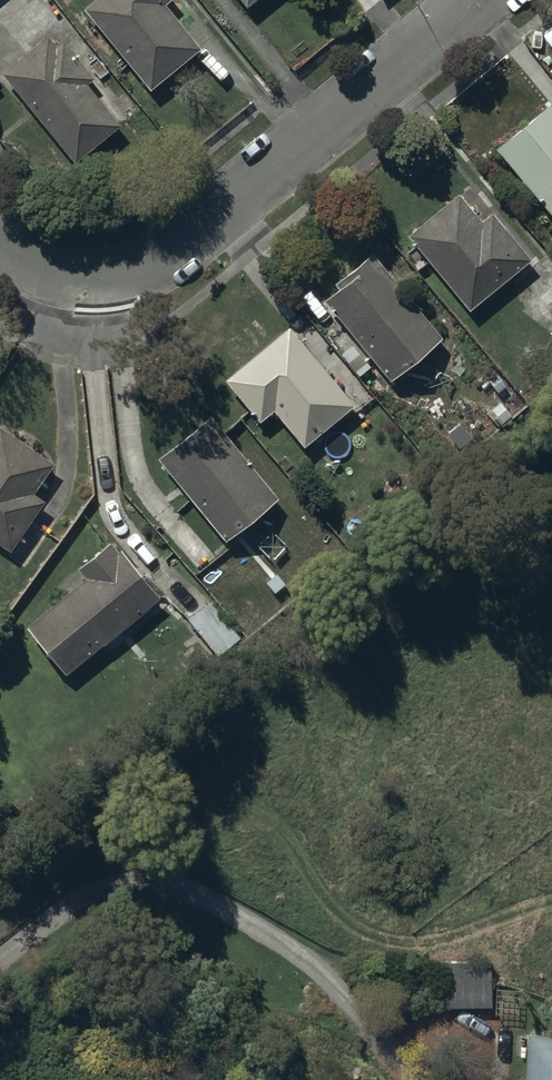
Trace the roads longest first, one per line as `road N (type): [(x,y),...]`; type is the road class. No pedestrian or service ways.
road 1 (residential): [(0,231),(65,263),(106,268),(141,264),(182,246),(480,0)]

